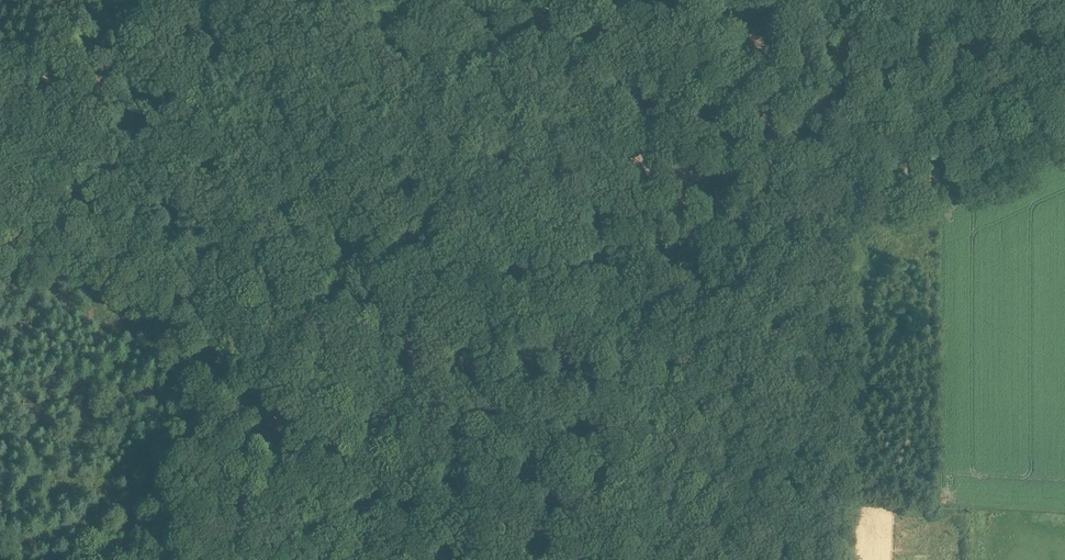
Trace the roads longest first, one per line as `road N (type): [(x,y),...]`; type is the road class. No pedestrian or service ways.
road 1 (track): [(1064,124),(1006,168),(909,209),(704,218),(592,250),(680,559)]
road 2 (track): [(0,59),(127,15)]

